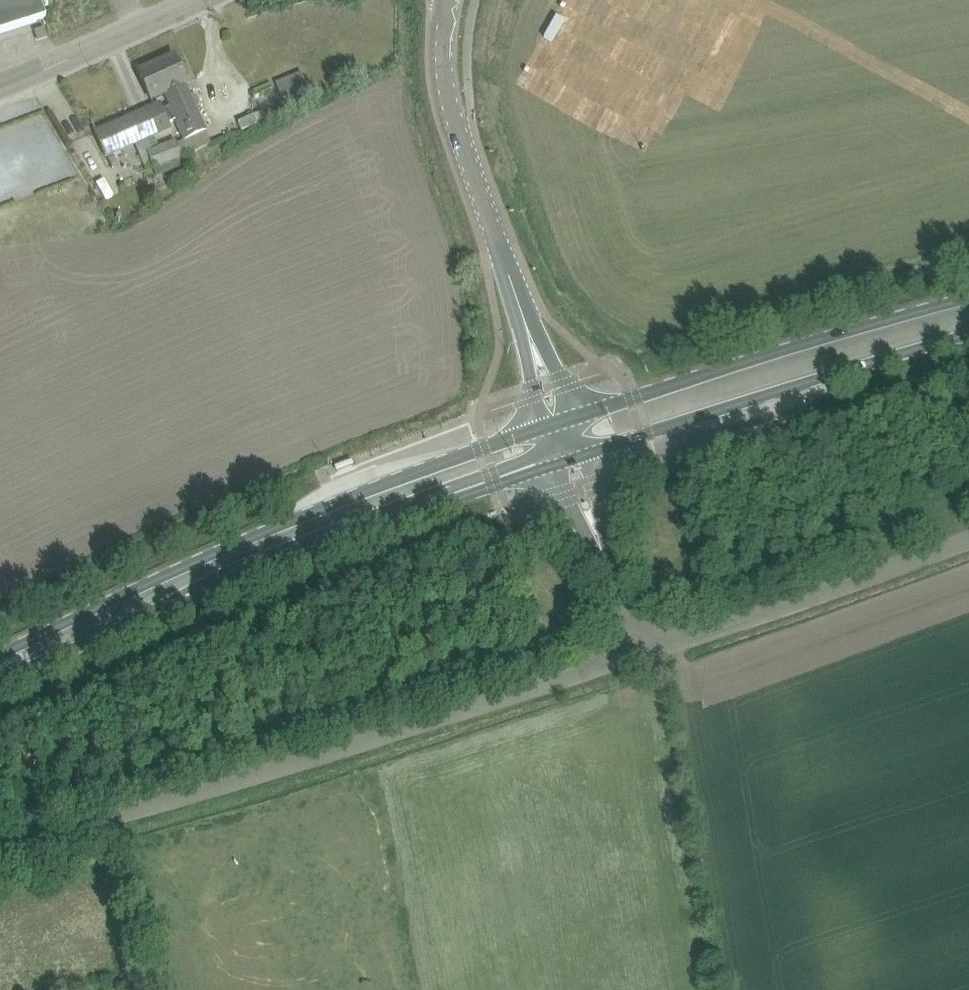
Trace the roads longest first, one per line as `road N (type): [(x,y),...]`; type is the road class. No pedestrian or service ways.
road 1 (unclassified): [(0,847),(500,698),(633,649)]
road 2 (secondary): [(0,672),(556,462)]
road 3 (secondary): [(545,428),(334,502),(162,576),(0,661)]
road 4 (secondary): [(968,299),(573,420)]
road 5 (secondary): [(583,454),(968,334)]
road 6 (unclassified): [(968,535),(633,649)]
road 7 (tertiary): [(518,300),(453,109),(445,60),(449,0)]
road 8 (unclassified): [(0,84),(194,0)]
road 9 (tertiary): [(573,420),(548,349),(518,300)]
road 10 (tertiary): [(518,300),(545,428)]
road 11 (unclassified): [(556,462),(611,577)]
road 12 (unclassified): [(611,577),(583,454)]

